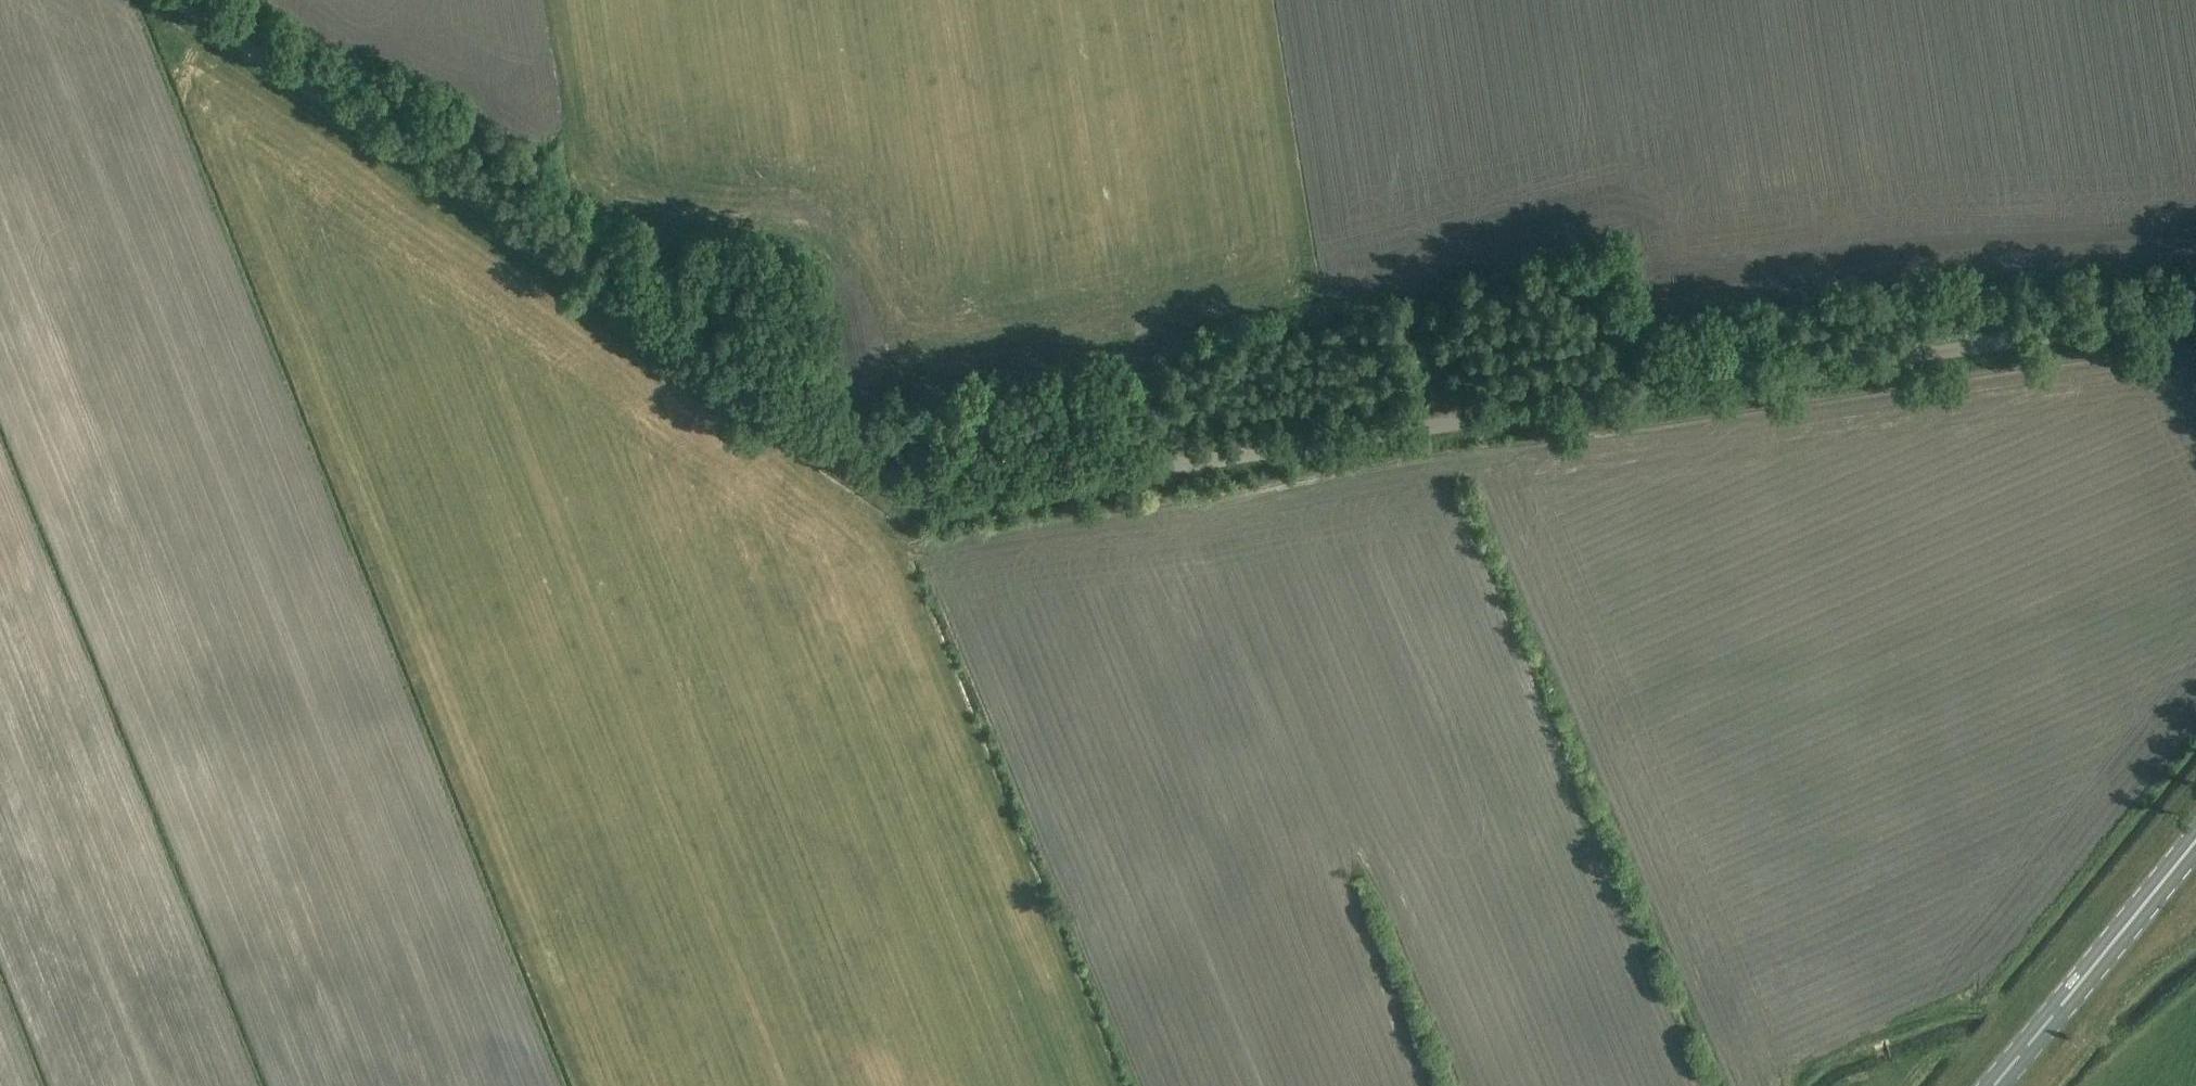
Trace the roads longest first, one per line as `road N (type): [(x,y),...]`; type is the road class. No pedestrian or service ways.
road 1 (unclassified): [(2195,313),(964,497),(921,497),(858,471),(178,0)]
road 2 (primary): [(1993,1085),(2195,840)]

